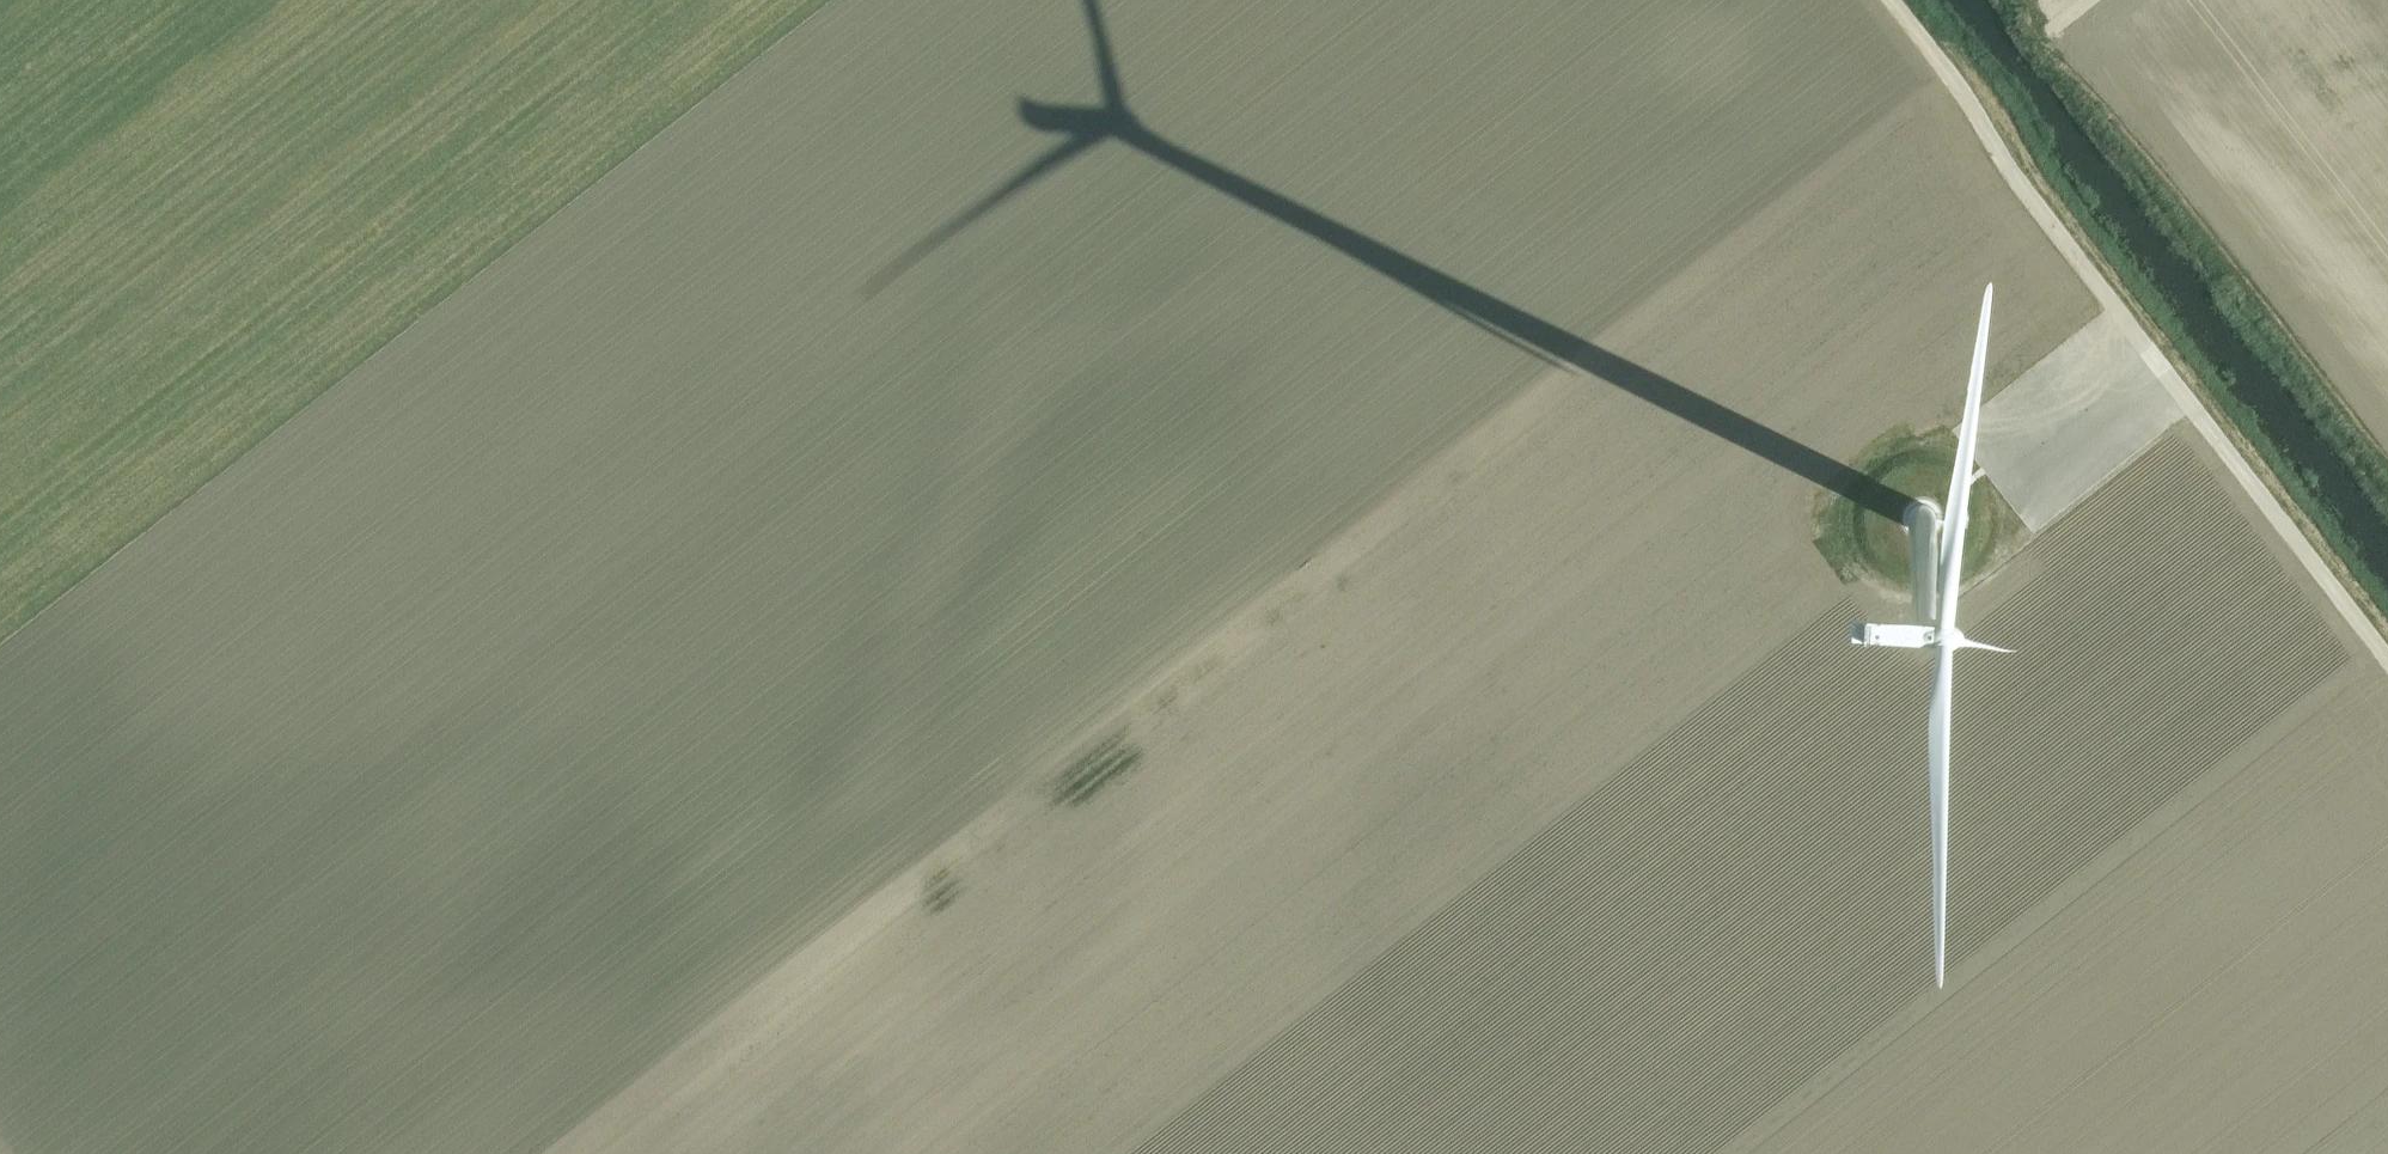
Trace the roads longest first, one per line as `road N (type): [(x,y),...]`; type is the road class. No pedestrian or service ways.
road 1 (track): [(2387,663),(2008,171),(1967,96),(1889,0)]

